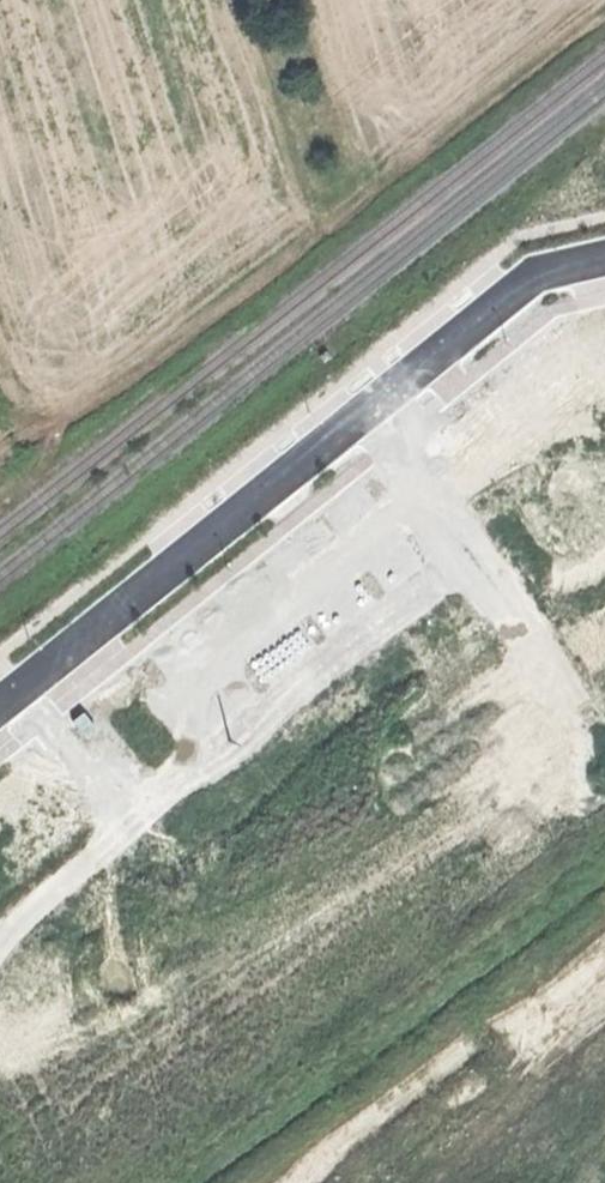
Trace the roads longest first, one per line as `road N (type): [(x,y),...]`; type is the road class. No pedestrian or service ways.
road 1 (residential): [(0,702),(535,273),(604,257)]

